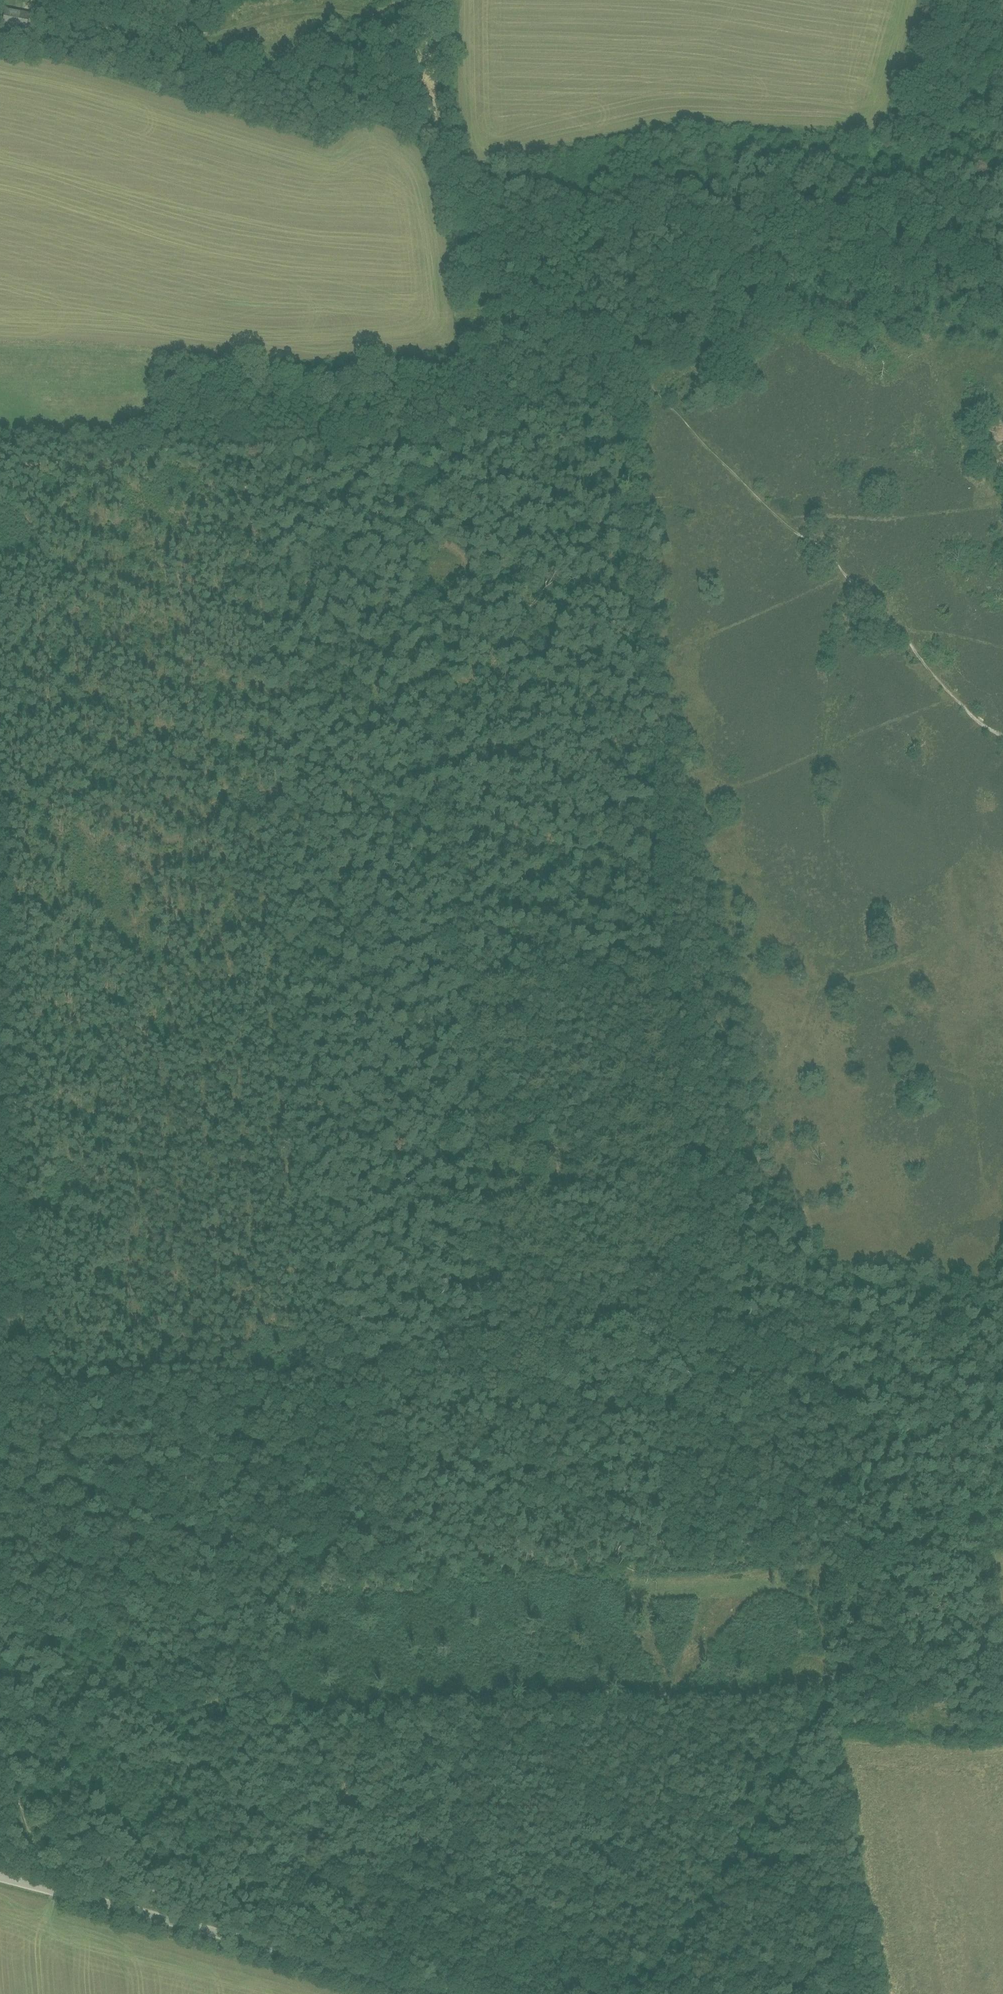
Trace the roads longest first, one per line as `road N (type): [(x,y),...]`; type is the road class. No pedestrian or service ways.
road 1 (track): [(247,440),(436,437),(616,343),(815,210),(883,185),(919,184),(940,196),(1002,282)]
road 2 (unclassified): [(444,1993),(0,1877)]
road 3 (track): [(0,445),(247,440)]
road 4 (track): [(433,0),(430,144)]

